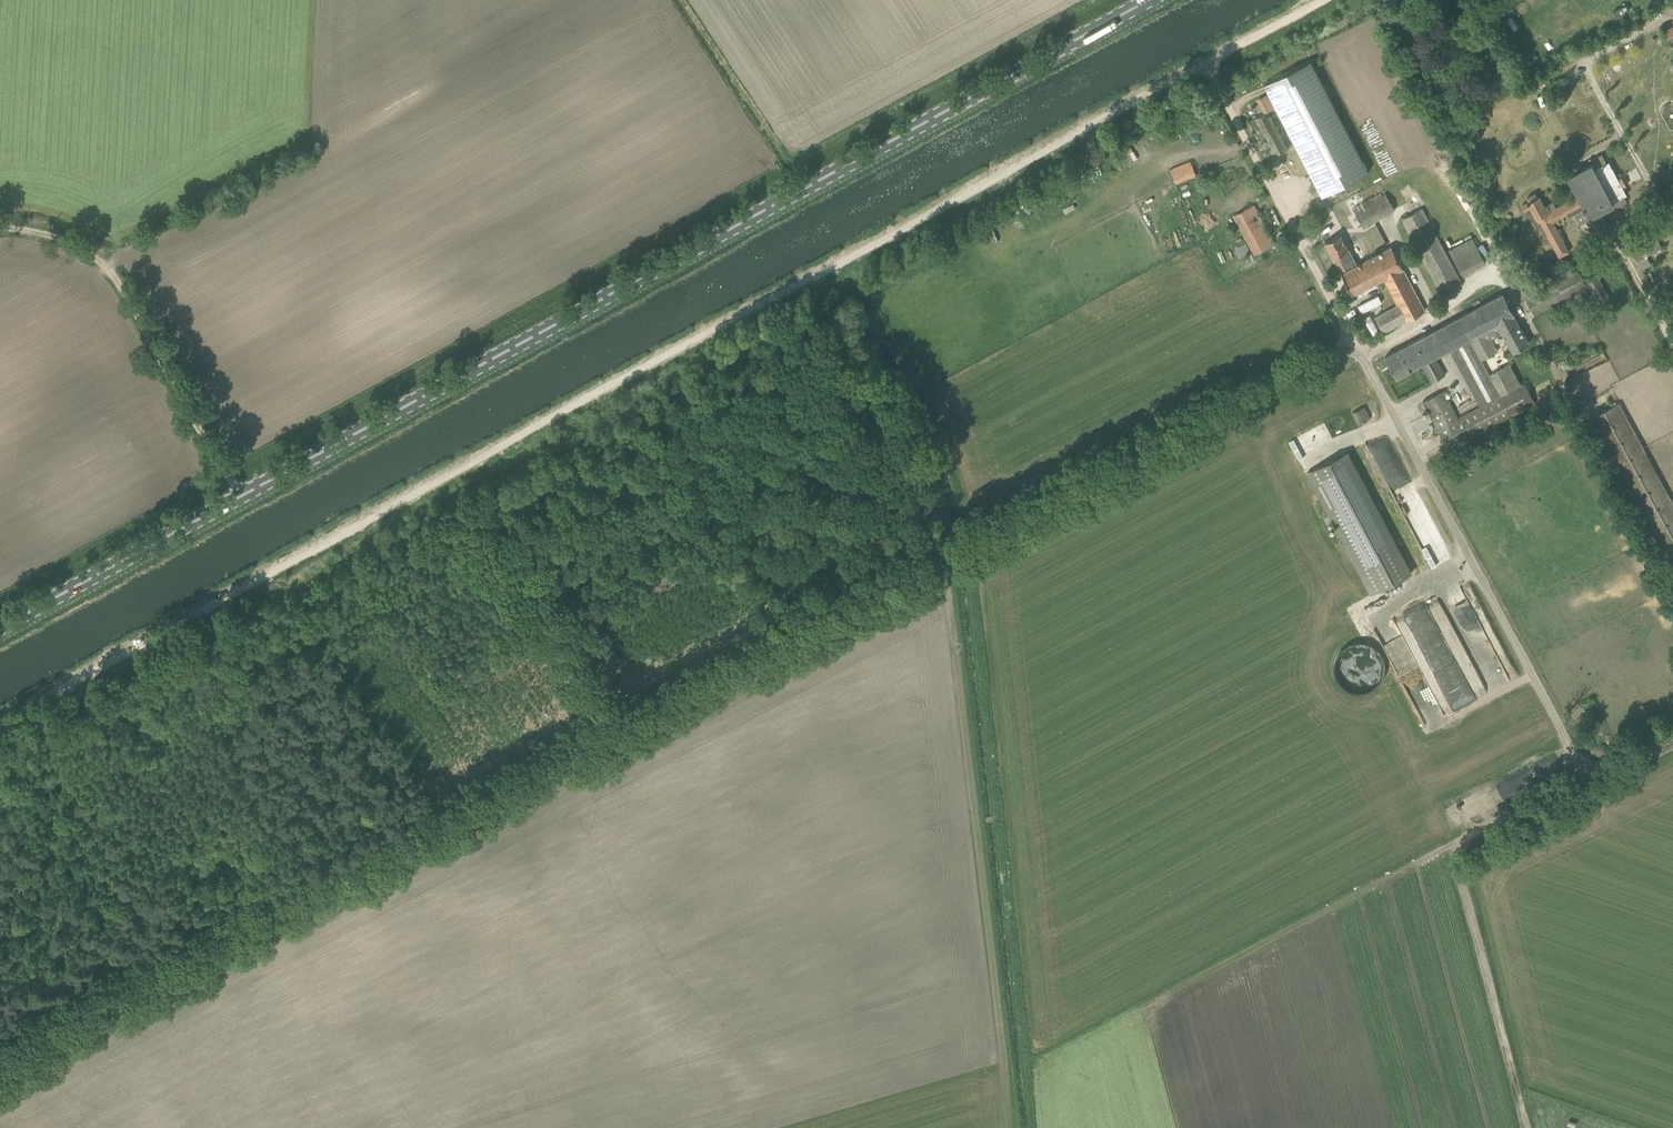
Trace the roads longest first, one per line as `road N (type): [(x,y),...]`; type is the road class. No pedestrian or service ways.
road 1 (unclassified): [(0,1055),(1353,339)]
road 2 (track): [(1206,62),(0,722)]
road 3 (primary): [(0,629),(1152,0)]
road 4 (unclassified): [(1672,729),(1587,775),(1353,339)]
road 5 (track): [(1014,1127),(942,553)]
road 6 (track): [(1587,775),(1458,845),(1527,1127)]
road 7 (track): [(0,229),(40,228),(119,264),(241,497)]
road 8 (track): [(1301,237),(1206,62)]
road 9 (track): [(1316,0),(1206,62)]

